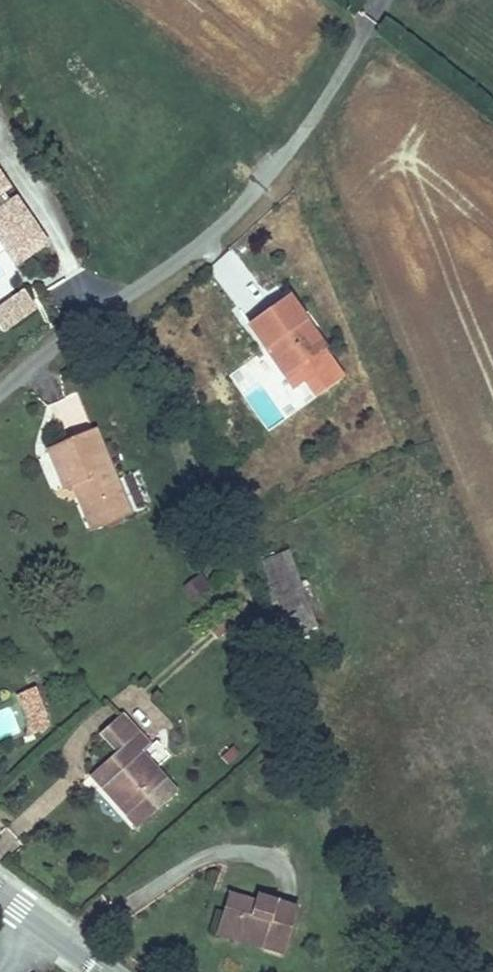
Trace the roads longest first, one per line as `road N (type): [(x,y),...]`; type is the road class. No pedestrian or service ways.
road 1 (tertiary): [(0,892),(112,971)]

